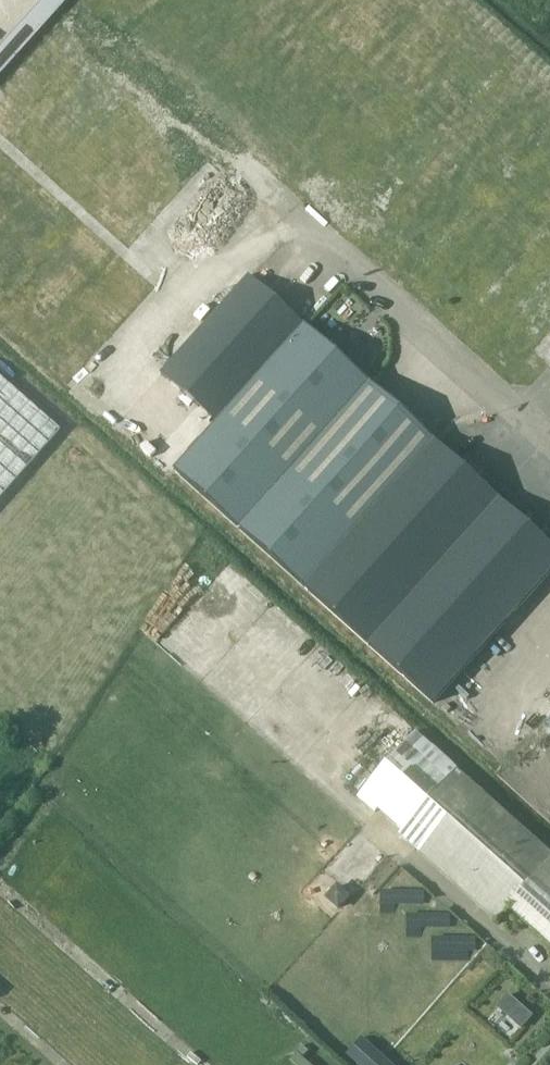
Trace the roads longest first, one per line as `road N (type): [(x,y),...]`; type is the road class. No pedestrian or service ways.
road 1 (track): [(53,0),(549,440)]

